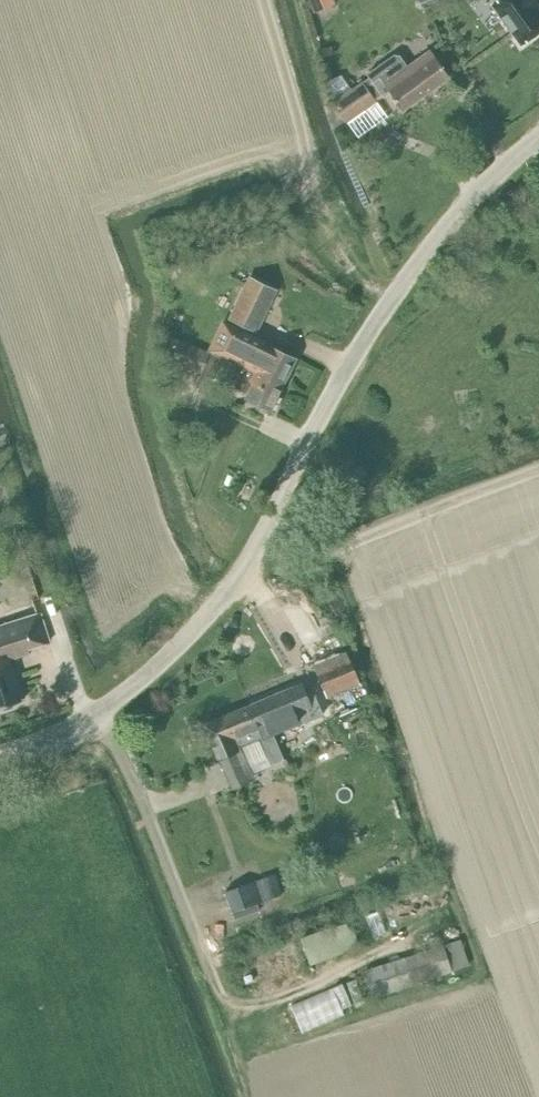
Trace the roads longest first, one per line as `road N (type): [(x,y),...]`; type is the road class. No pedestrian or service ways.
road 1 (unclassified): [(0,756),(70,740),(200,636),(274,532),(327,419),(448,223),(538,148)]

